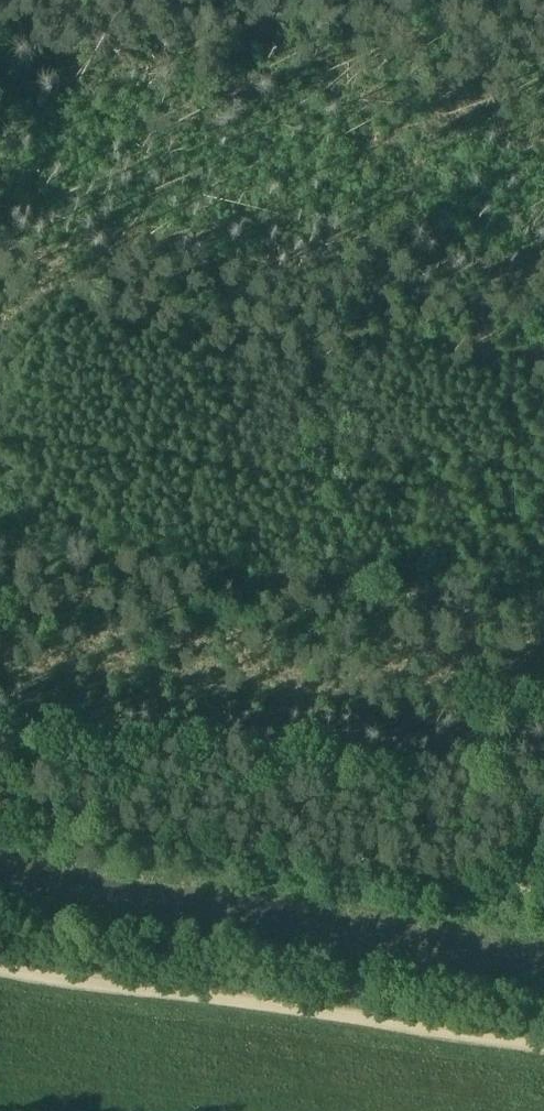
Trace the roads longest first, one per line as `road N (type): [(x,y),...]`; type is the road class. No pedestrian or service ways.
road 1 (track): [(0,807),(543,894)]
road 2 (track): [(0,966),(543,1050)]

